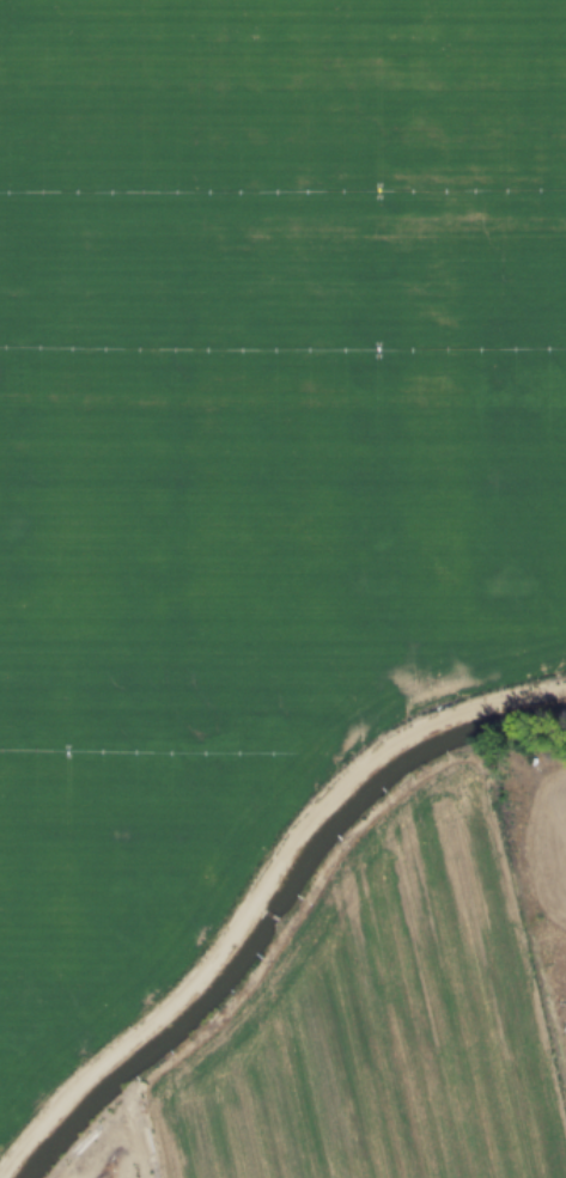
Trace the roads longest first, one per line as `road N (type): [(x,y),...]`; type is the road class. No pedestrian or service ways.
road 1 (residential): [(565,688),(428,727),(379,757),(323,806),(181,1000),(50,1111),(0,1174)]

